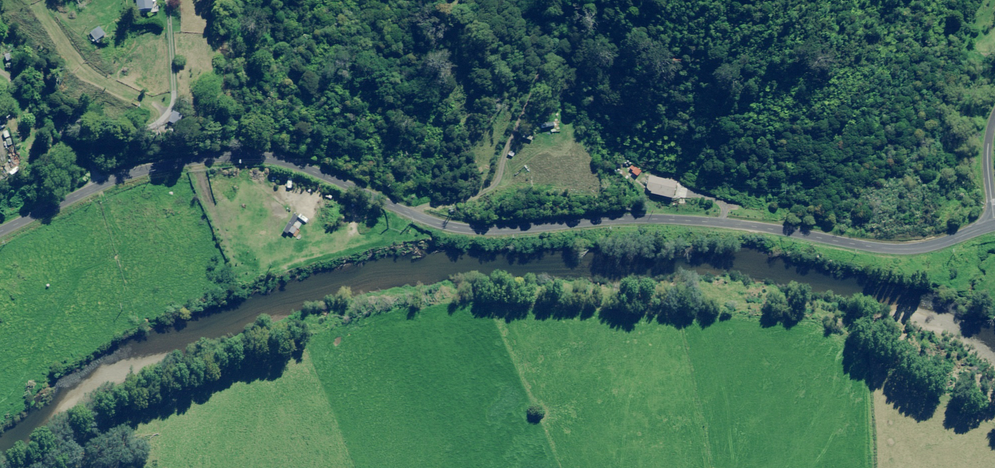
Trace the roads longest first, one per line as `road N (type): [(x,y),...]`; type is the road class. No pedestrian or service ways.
road 1 (unclassified): [(125,175),(202,158),(257,156),(435,222),(477,229),(658,219),(897,250),(994,225)]
road 2 (residential): [(0,230),(125,175)]

